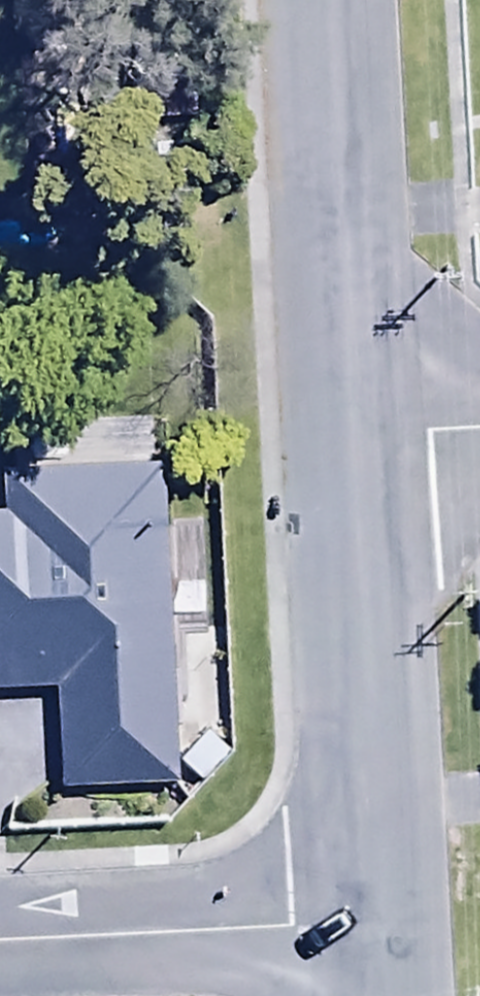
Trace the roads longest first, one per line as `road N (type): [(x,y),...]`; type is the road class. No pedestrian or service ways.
road 1 (tertiary): [(372,427),(397,933)]
road 2 (tertiary): [(345,0),(372,427)]
road 3 (residential): [(0,952),(397,933)]

